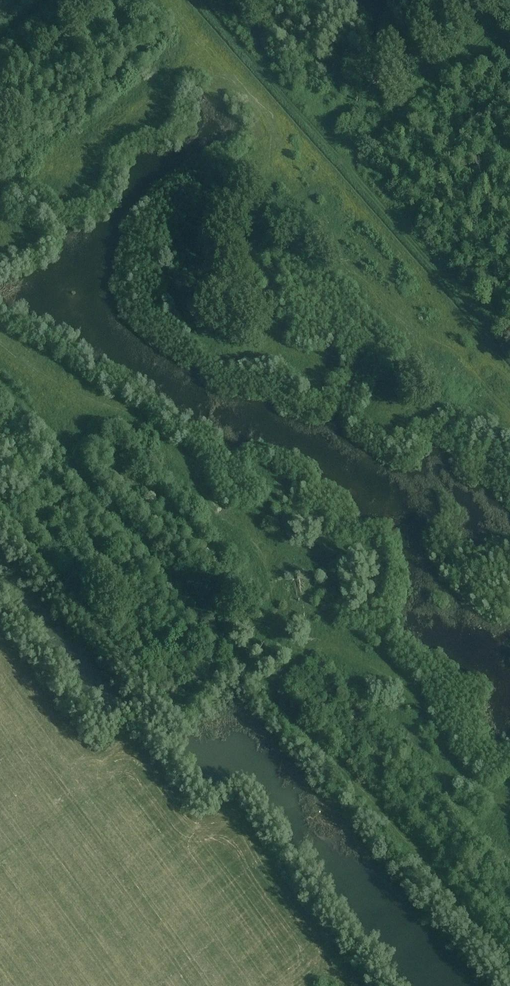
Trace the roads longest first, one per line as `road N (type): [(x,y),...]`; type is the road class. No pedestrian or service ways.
road 1 (track): [(509,353),(203,0)]

